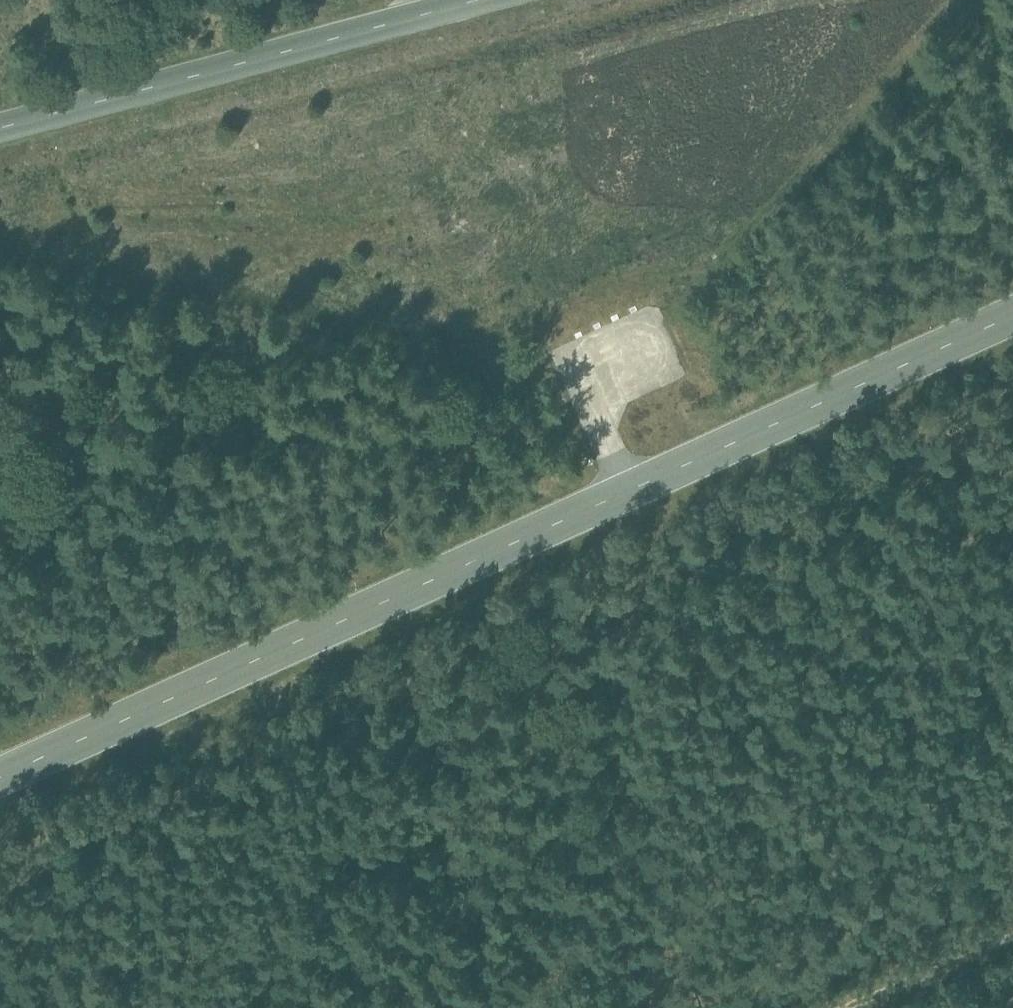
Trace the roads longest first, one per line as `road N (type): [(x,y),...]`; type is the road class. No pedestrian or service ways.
road 1 (unclassified): [(0,757),(1012,312)]
road 2 (track): [(867,1007),(1012,945)]

